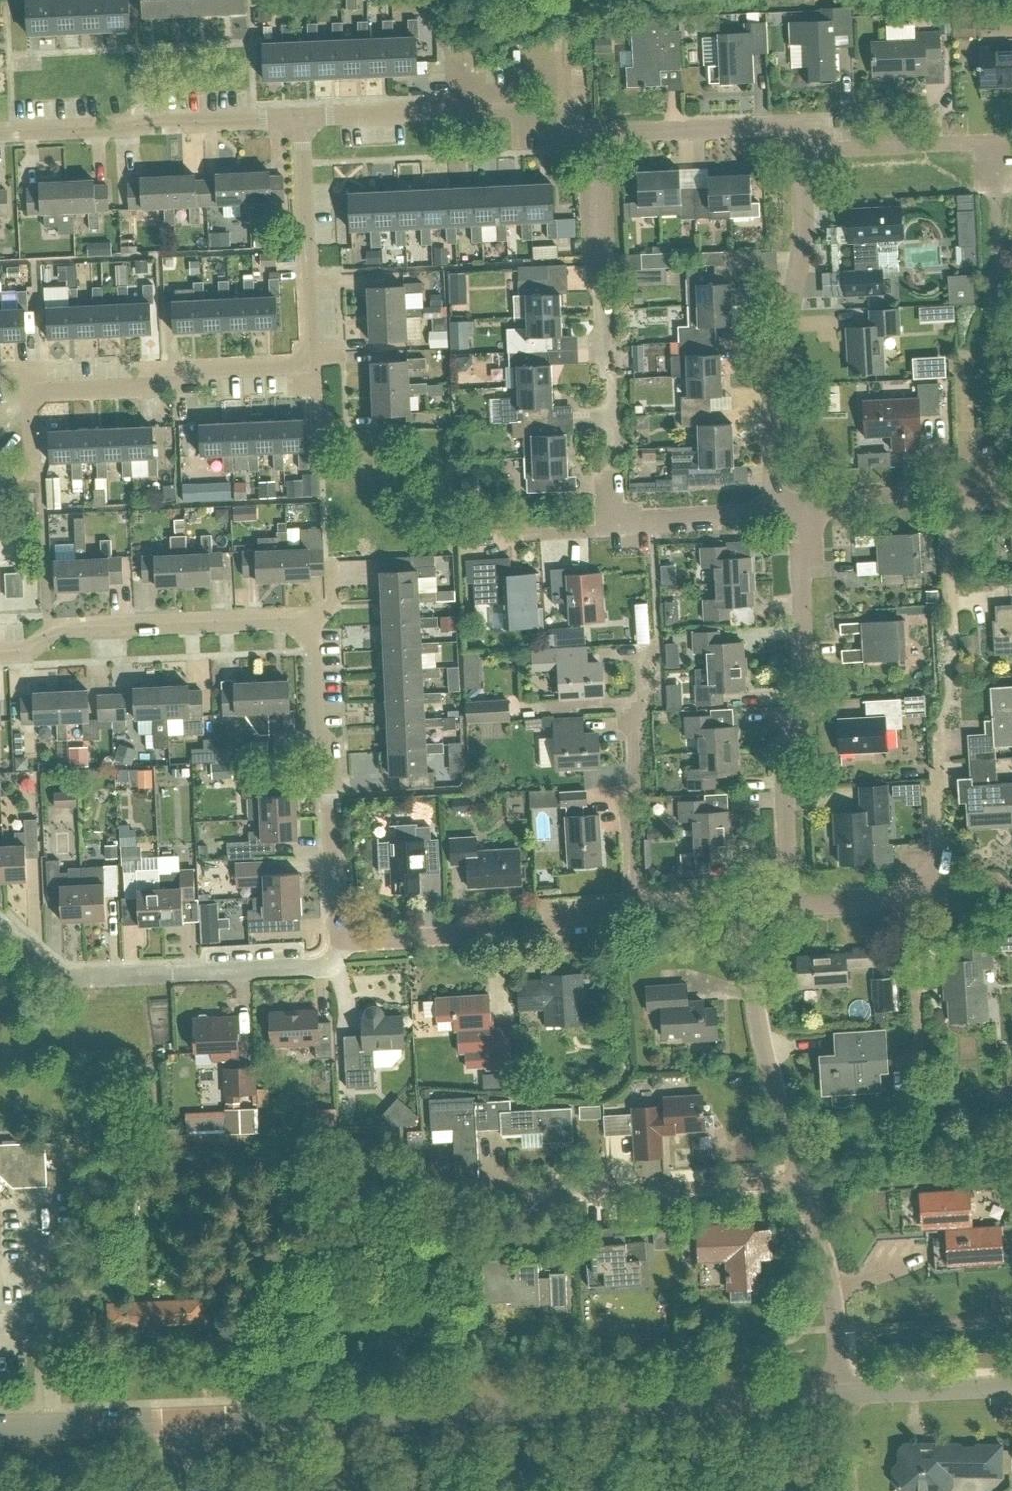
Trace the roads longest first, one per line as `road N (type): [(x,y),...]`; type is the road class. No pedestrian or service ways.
road 1 (tertiary): [(53,1426),(839,1392)]
road 2 (residential): [(340,939),(331,756),(321,731),(316,632),(307,621),(46,630),(29,651),(0,652)]
road 3 (residential): [(31,392),(153,387),(185,370),(287,368),(304,359),(310,344),(302,116)]
road 4 (residential): [(789,907),(785,776),(817,632),(815,517)]
road 5 (residential): [(775,510),(774,408),(803,216),(798,127)]
road 6 (residential): [(340,939),(337,953),(315,969),(78,979),(50,972),(0,928)]
road 7 (residential): [(941,728),(935,880),(912,899),(789,907)]
road 8 (residential): [(302,116),(0,132)]
road 9 (residential): [(596,135),(551,111),(302,116)]
road 10 (residential): [(635,904),(602,905),(532,930),(340,939)]
road 11 (residential): [(805,1187),(762,1035),(750,908)]
road 12 (residential): [(635,904),(627,800),(638,772),(635,715),(648,693),(644,648)]
road 13 (residential): [(596,135),(604,362)]
road 14 (residential): [(839,1392),(833,1292),(805,1187)]
road 15 (residential): [(598,1196),(805,1187)]
road 16 (residential): [(798,127),(596,135)]
road 17 (residential): [(993,144),(853,148),(798,127)]
road 18 (residential): [(48,1250),(53,1426)]
road 19 (tertiary): [(839,1392),(1011,1385)]
road 20 (residential): [(612,522),(775,510)]
road 21 (residential): [(815,517),(850,500),(956,492)]
road 22 (residential): [(955,636),(956,492)]
road 23 (residential): [(956,492),(970,478),(967,358)]
road 24 (residential): [(997,265),(993,144)]

